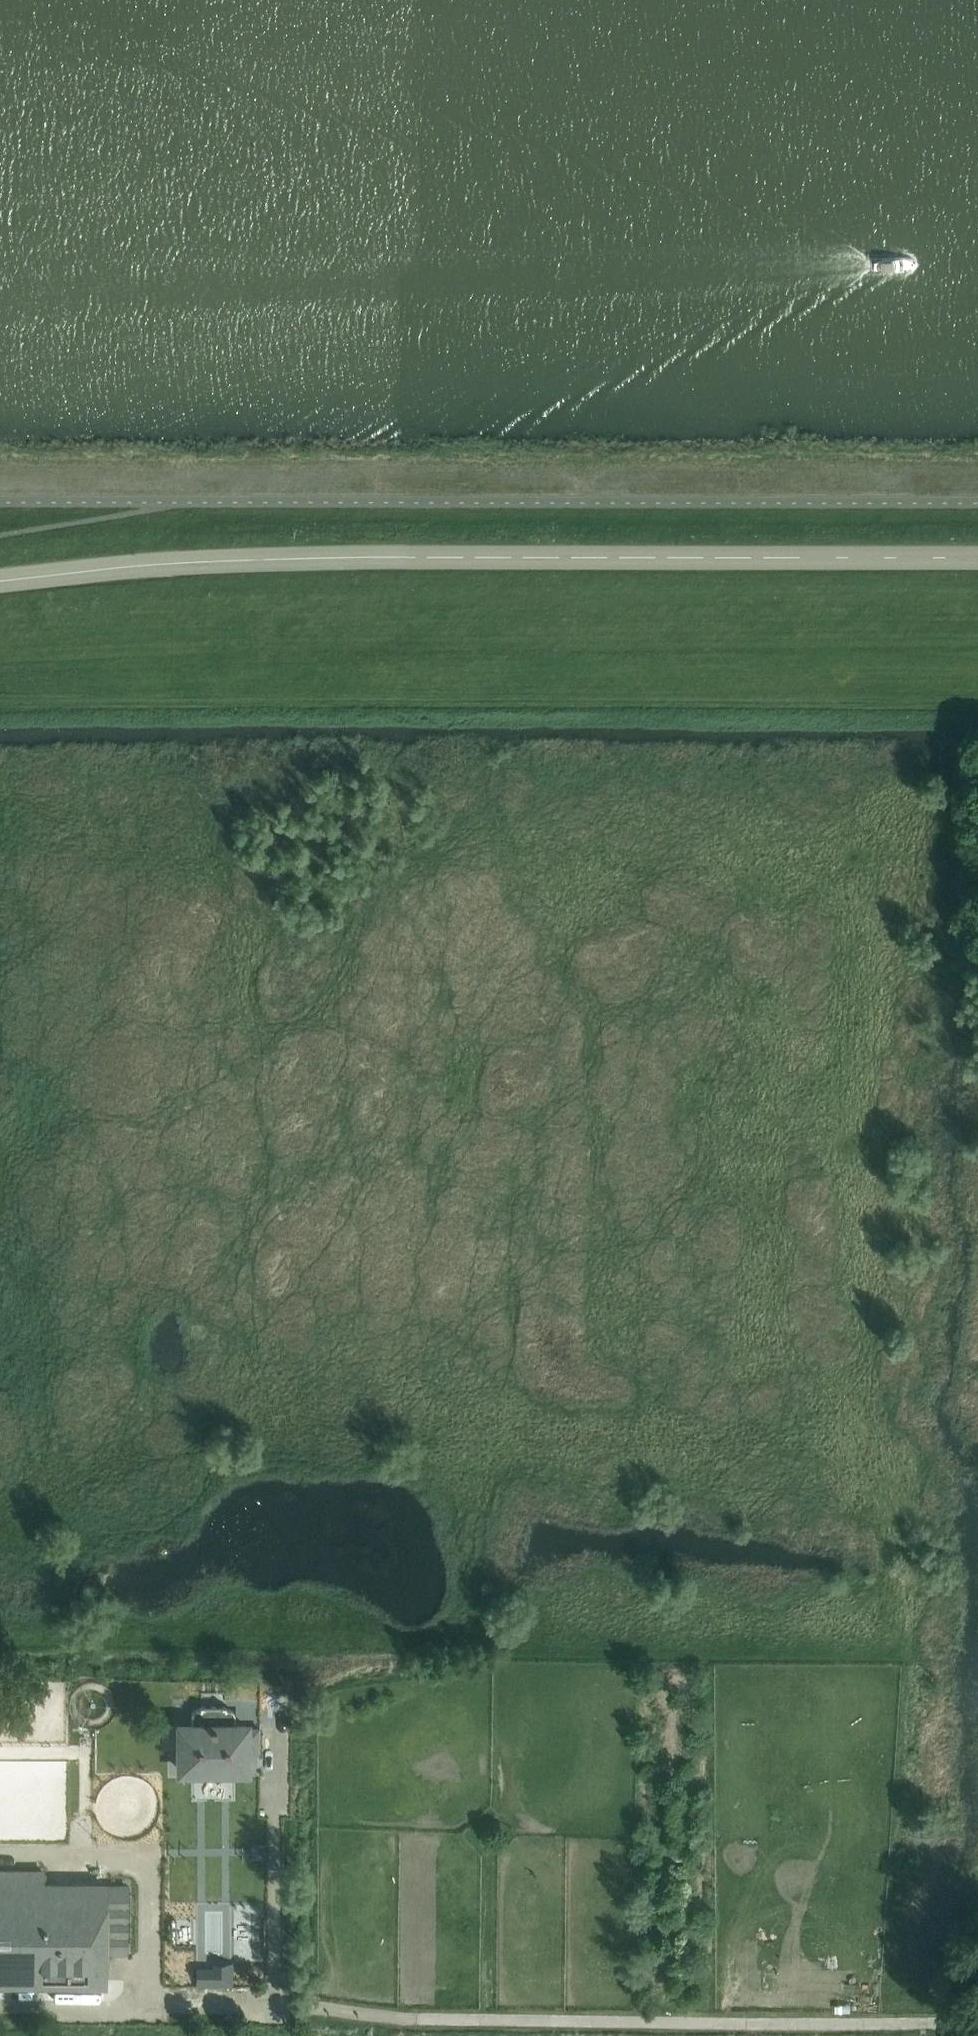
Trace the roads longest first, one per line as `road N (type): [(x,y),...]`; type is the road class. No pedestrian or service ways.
road 1 (tertiary): [(0,581),(270,559),(977,557)]
road 2 (track): [(951,2023),(437,2021),(336,2011),(0,2008)]

